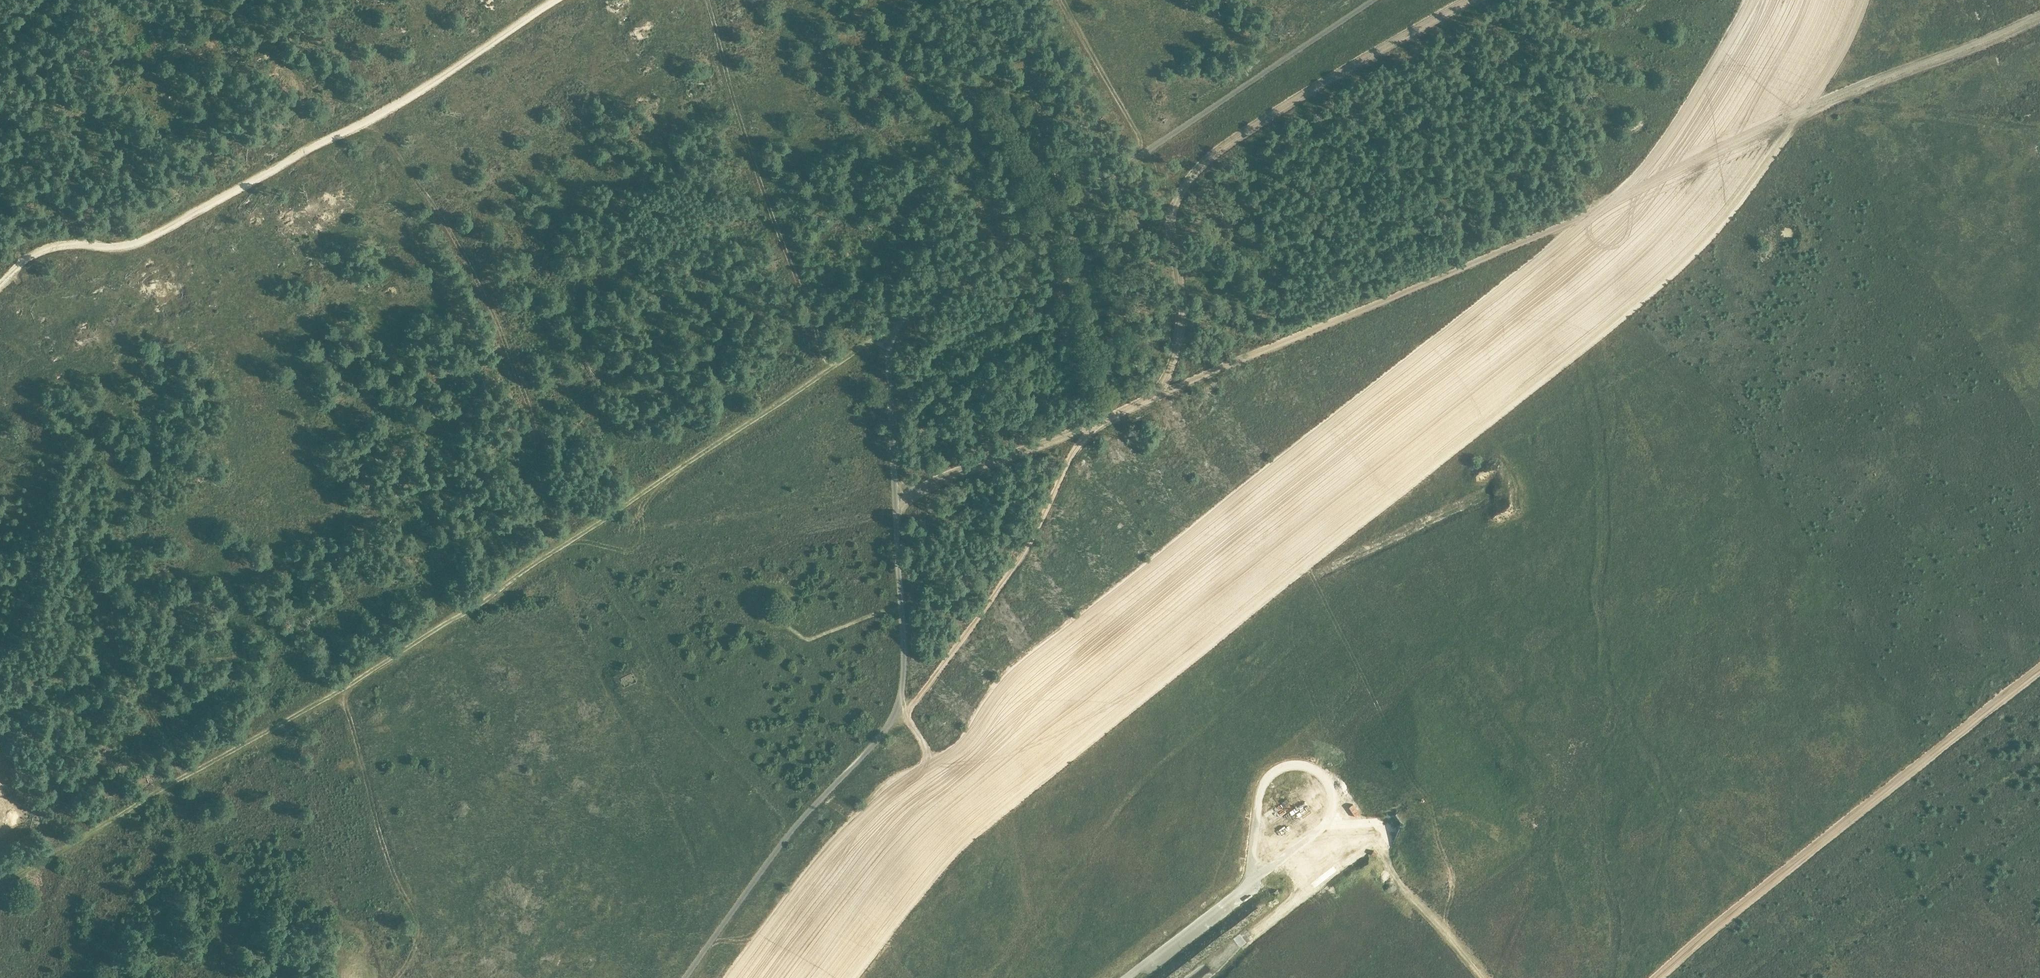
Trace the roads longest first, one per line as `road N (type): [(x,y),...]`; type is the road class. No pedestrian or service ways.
road 1 (unclassified): [(688,977),(891,708),(903,661),(894,356),(909,314),(1373,0)]
road 2 (track): [(899,507),(947,479),(1084,429),(2039,15)]
road 3 (track): [(2039,670),(1657,977)]
road 4 (track): [(1307,882),(1373,836),(1396,880),(1484,977)]
road 5 (track): [(1245,941),(1303,895),(1304,872),(1286,856)]

